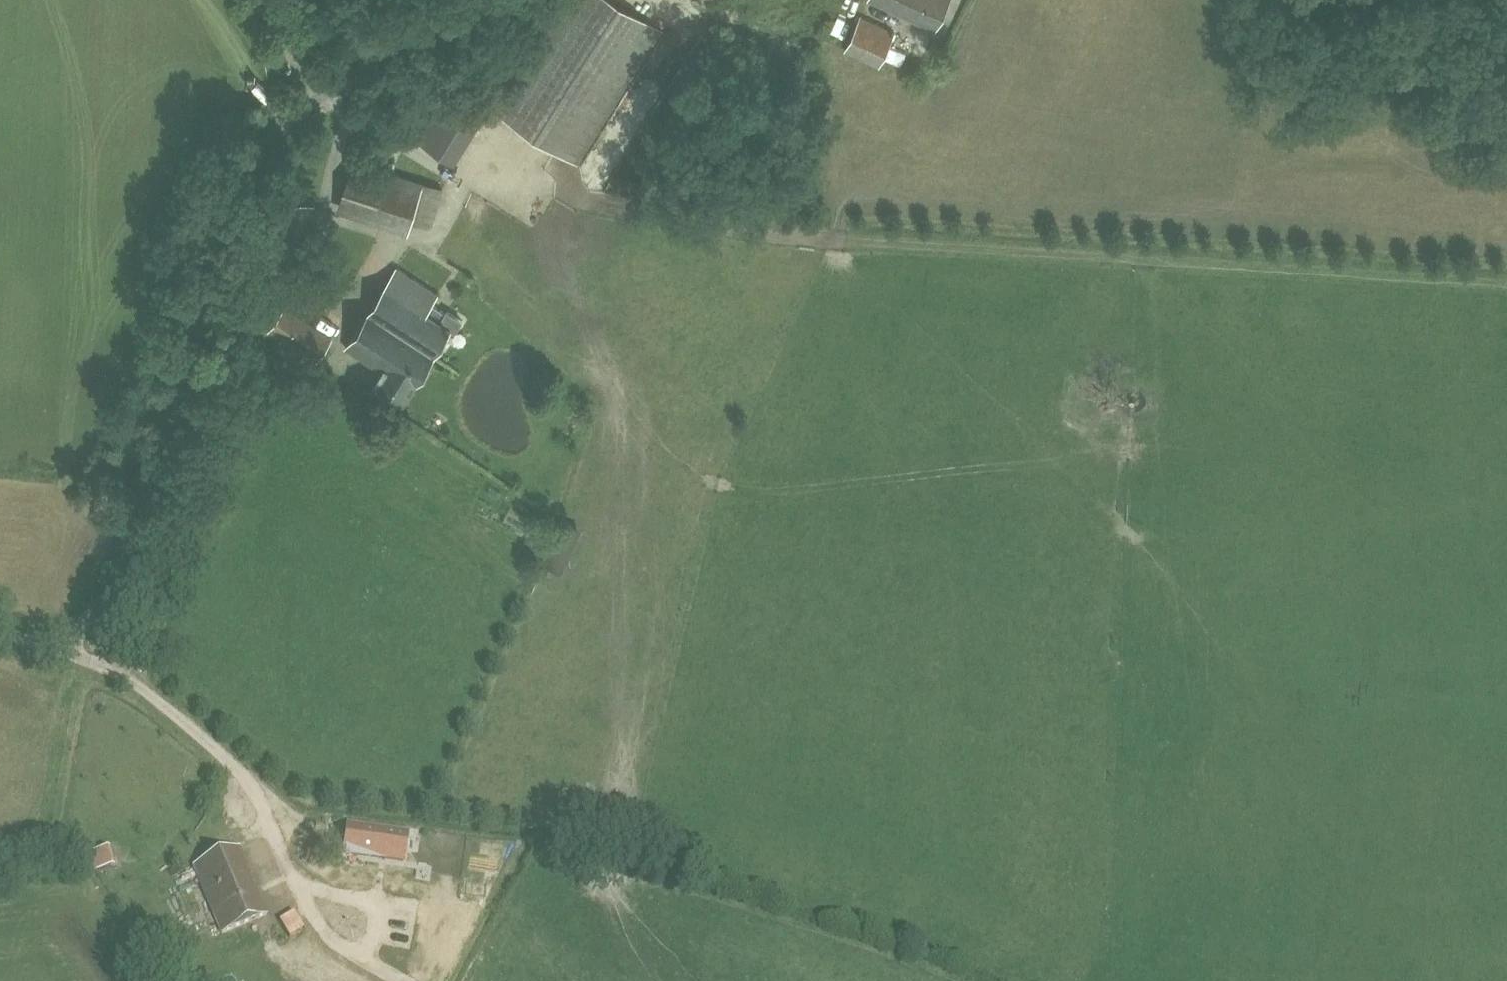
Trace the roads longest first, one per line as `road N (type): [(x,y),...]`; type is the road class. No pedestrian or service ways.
road 1 (unclassified): [(0,631),(66,647),(114,588),(149,504),(203,291),(249,165),(349,75),(458,0)]

